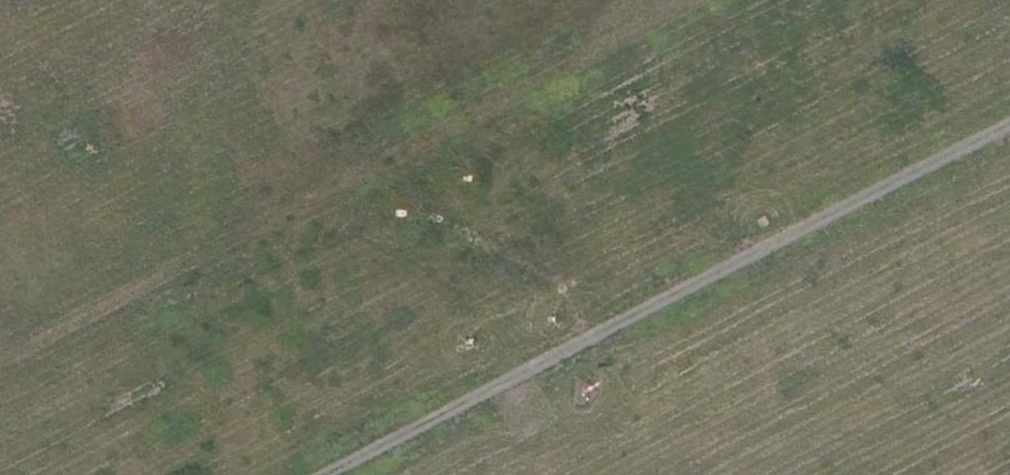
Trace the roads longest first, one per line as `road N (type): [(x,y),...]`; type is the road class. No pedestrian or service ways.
road 1 (track): [(324,474),(1009,127)]

